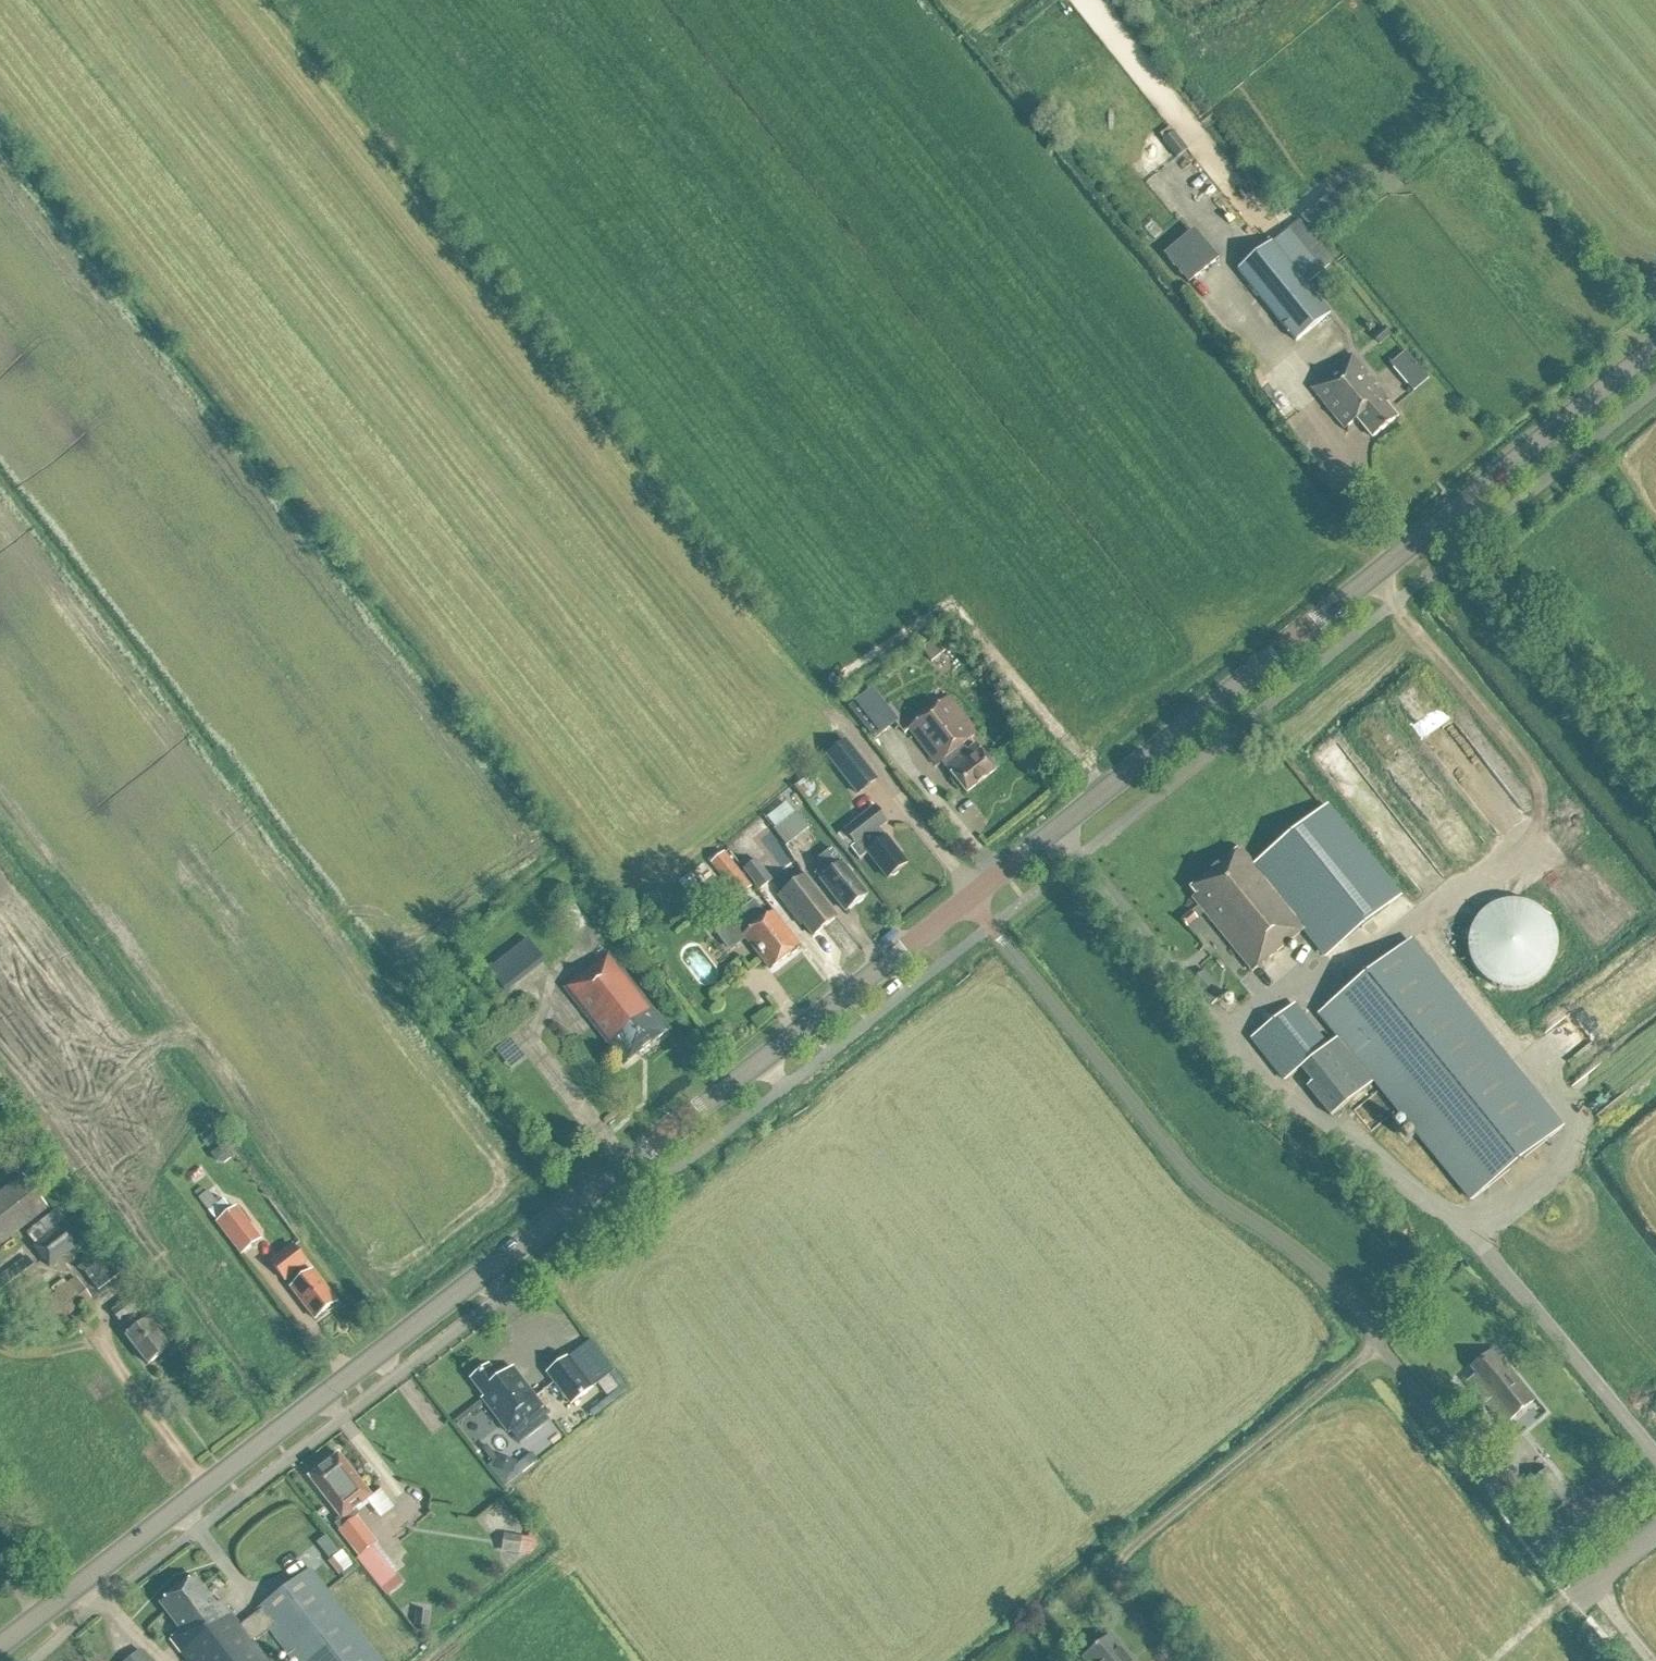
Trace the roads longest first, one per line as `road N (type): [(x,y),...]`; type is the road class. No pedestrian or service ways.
road 1 (tertiary): [(0,1648),(972,896)]
road 2 (tertiary): [(972,896),(1655,346)]
road 3 (unclassified): [(1484,1484),(1305,1255),(1207,1190),(972,896)]
road 4 (track): [(1373,1342),(1110,1564),(1117,1587),(1170,1659)]

